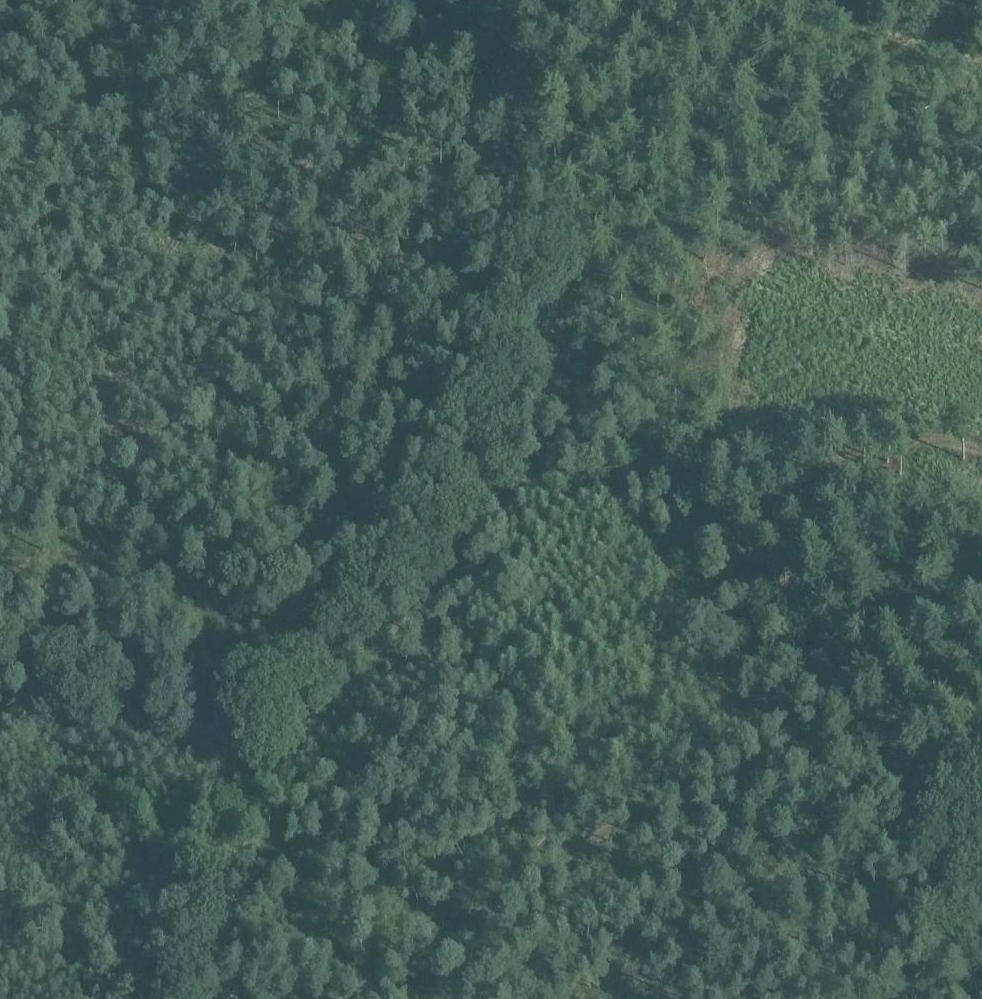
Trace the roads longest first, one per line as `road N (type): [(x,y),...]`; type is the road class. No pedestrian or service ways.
road 1 (track): [(981,645),(799,857),(707,933),(602,998)]

